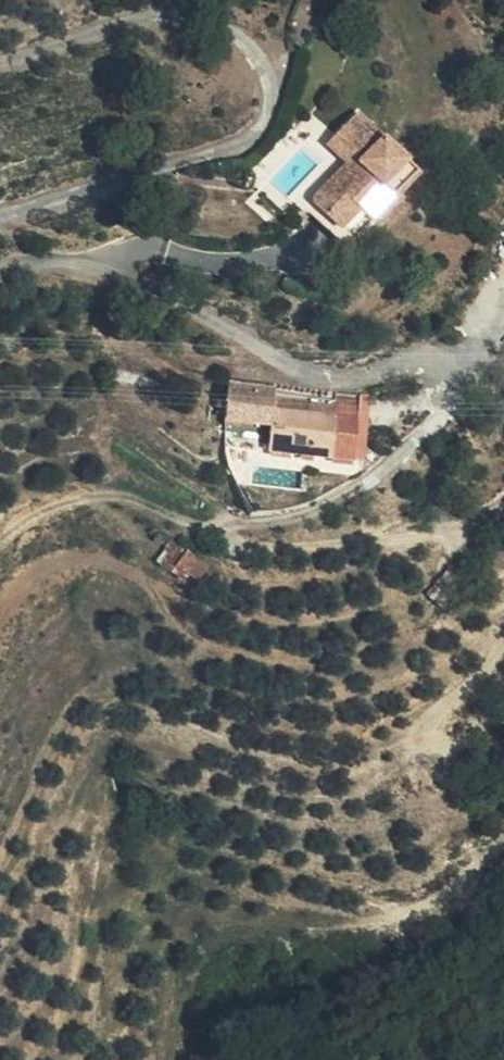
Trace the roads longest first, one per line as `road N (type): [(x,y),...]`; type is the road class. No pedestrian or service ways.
road 1 (unclassified): [(0,63),(149,22),(219,24),(257,54),(275,92),(254,134),(203,159),(0,215)]
road 2 (unclassified): [(0,272),(29,264),(126,276),(314,374),(361,378),(427,355)]

